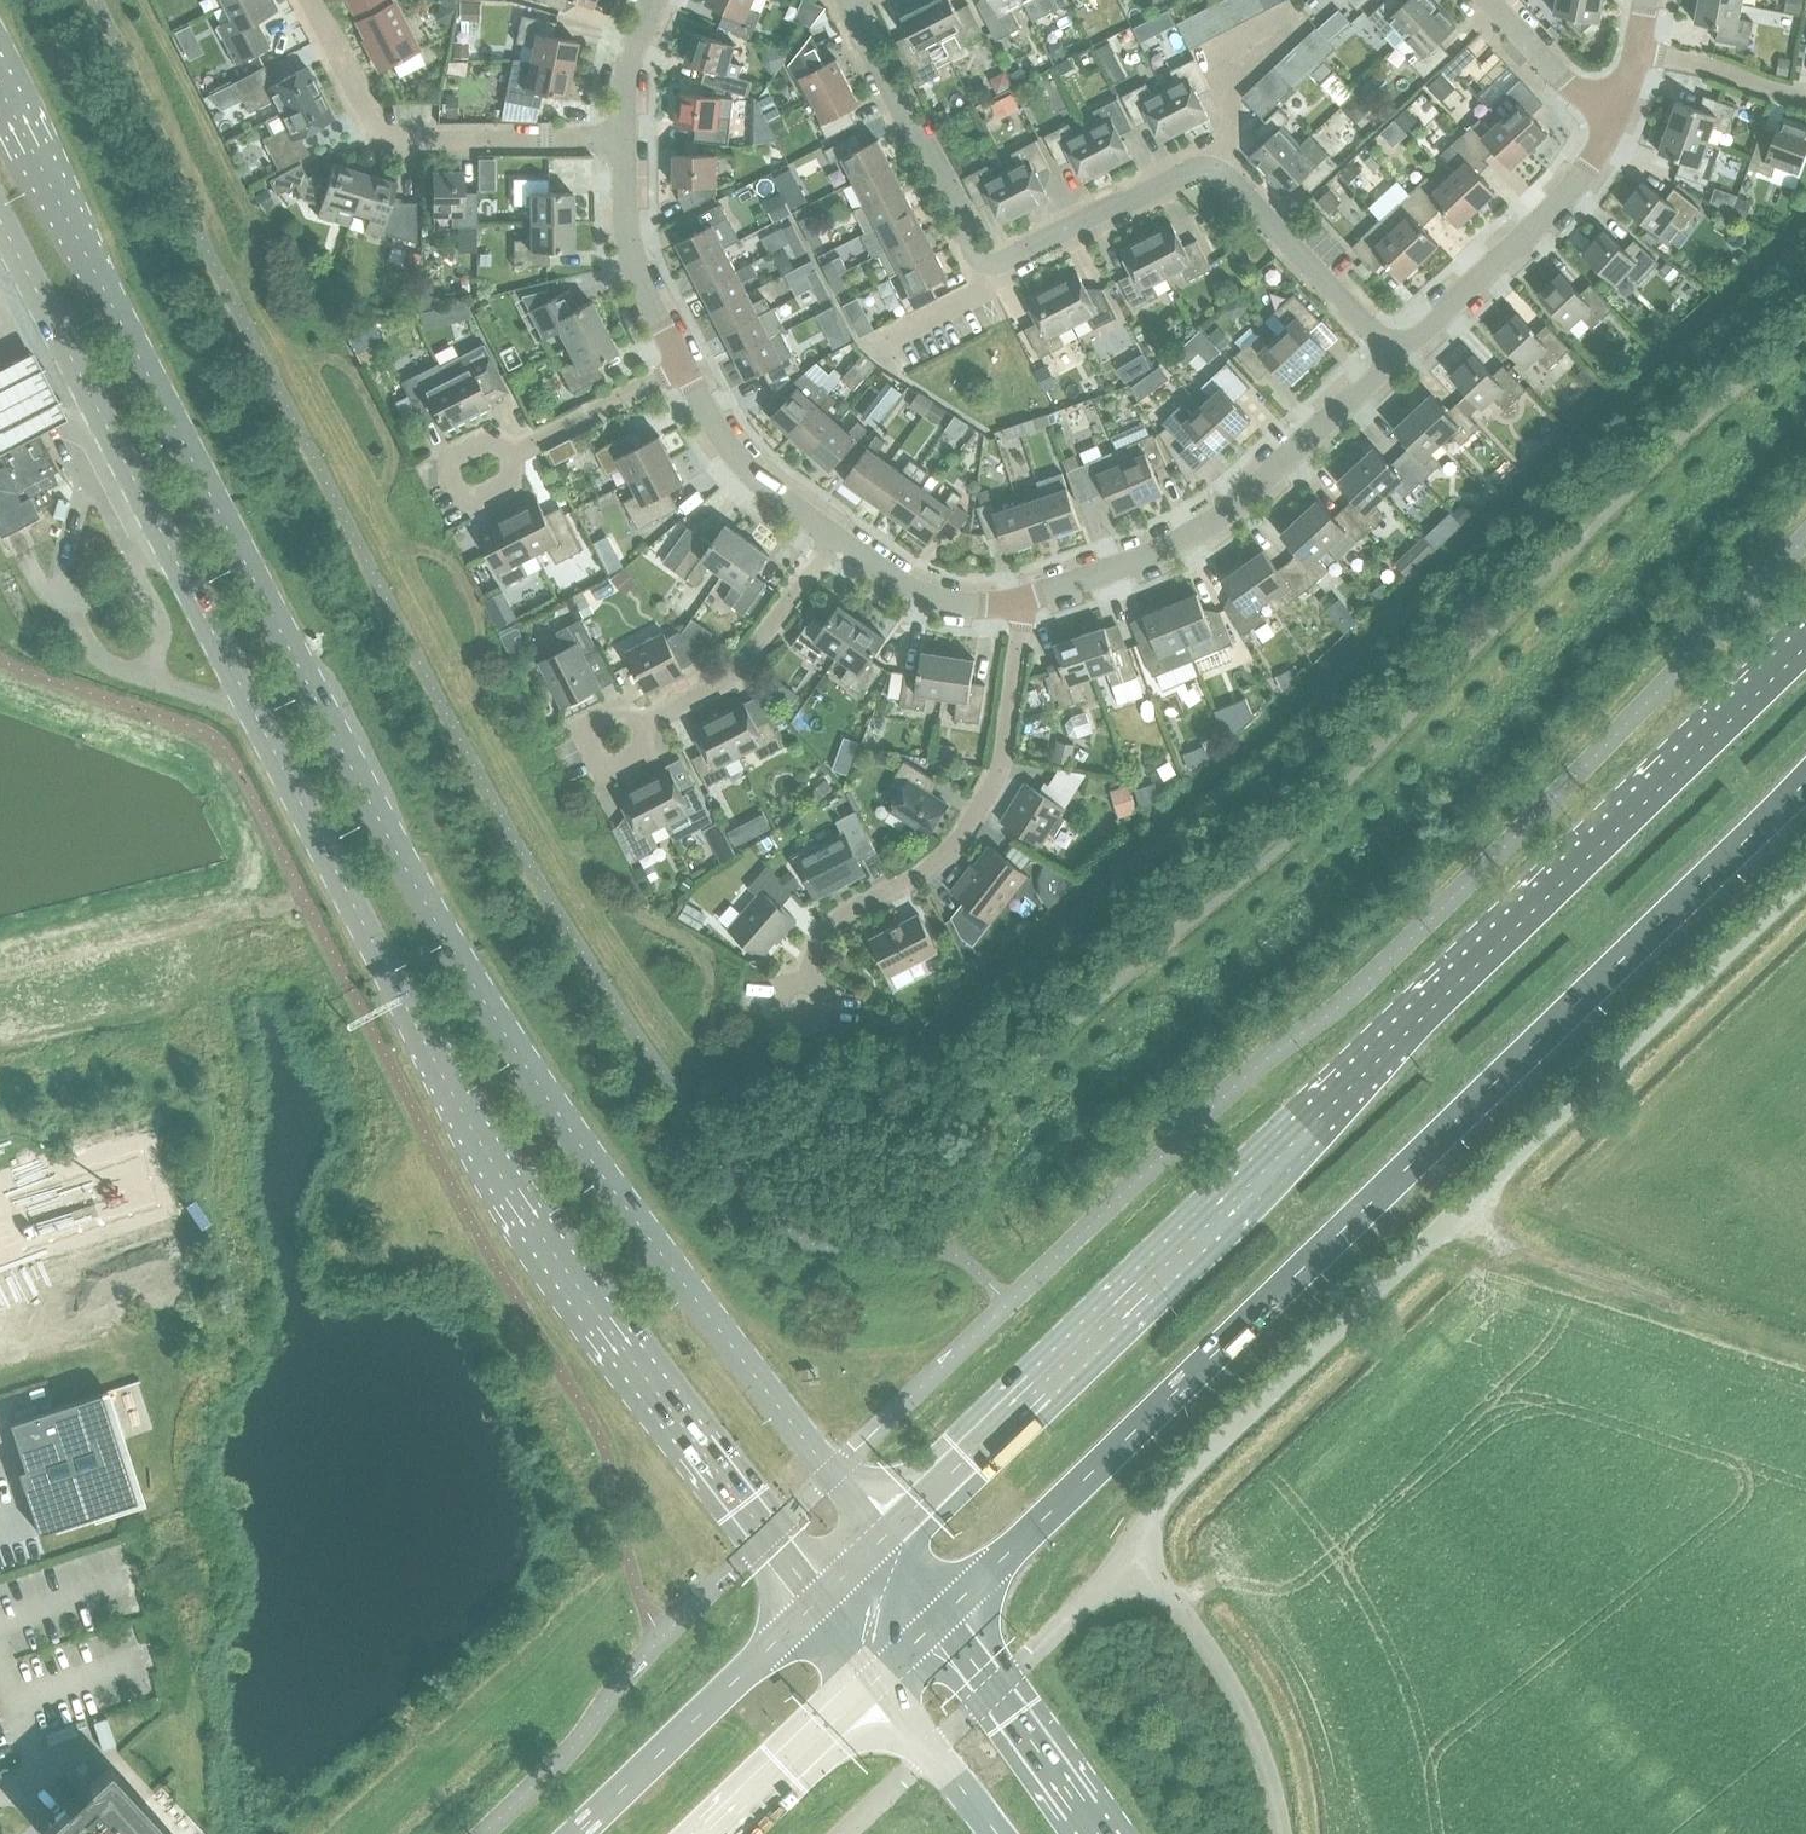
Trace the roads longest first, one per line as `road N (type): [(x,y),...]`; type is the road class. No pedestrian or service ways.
road 1 (secondary): [(884,1537),(661,1253),(494,1016),(388,835),(0,88)]
road 2 (secondary): [(0,221),(425,1042),(540,1225),(818,1598)]
road 3 (primary): [(1805,641),(884,1537)]
road 4 (primary): [(944,1617),(1805,782)]
road 5 (unclassified): [(1127,1556),(1172,1488),(1461,1206),(1805,891)]
road 6 (residential): [(1395,356),(1234,170),(1211,161),(993,262)]
road 7 (residential): [(801,993),(830,913),(939,856),(977,809),(1005,756),(1020,686),(1020,602)]
road 8 (residential): [(1395,356),(1172,533),(1020,602)]
road 9 (residential): [(623,133),(398,138),(367,122),(310,0)]
road 10 (track): [(1461,1206),(1519,1258),(1805,1360)]
road 11 (residential): [(1621,107),(1605,144),(1395,356)]
road 12 (primary): [(818,1598),(575,1833)]
road 13 (residential): [(595,744),(682,704),(747,655),(836,538)]
road 14 (unclassified): [(1279,1833),(1238,1693),(1193,1623),(1127,1556)]
road 15 (residential): [(993,262),(974,253),(852,0)]
road 16 (residential): [(680,364),(627,242),(623,133)]
road 17 (residential): [(836,538),(741,464),(680,364)]
road 18 (residential): [(468,471),(680,364)]
road 19 (primary): [(715,1833),(879,1679)]
road 20 (residential): [(1020,602),(965,596),(897,576),(836,538)]
road 21 (unclassified): [(995,1689),(1127,1556)]
road 22 (primary): [(1103,1833),(995,1689)]
road 23 (residential): [(1621,107),(1571,90),(1488,0)]
road 24 (residential): [(1805,90),(1641,44)]
road 25 (residential): [(993,262),(984,291),(875,344)]
road 26 (residential): [(623,133),(654,0)]
road 27 (unclassified): [(839,1833),(932,1749)]

